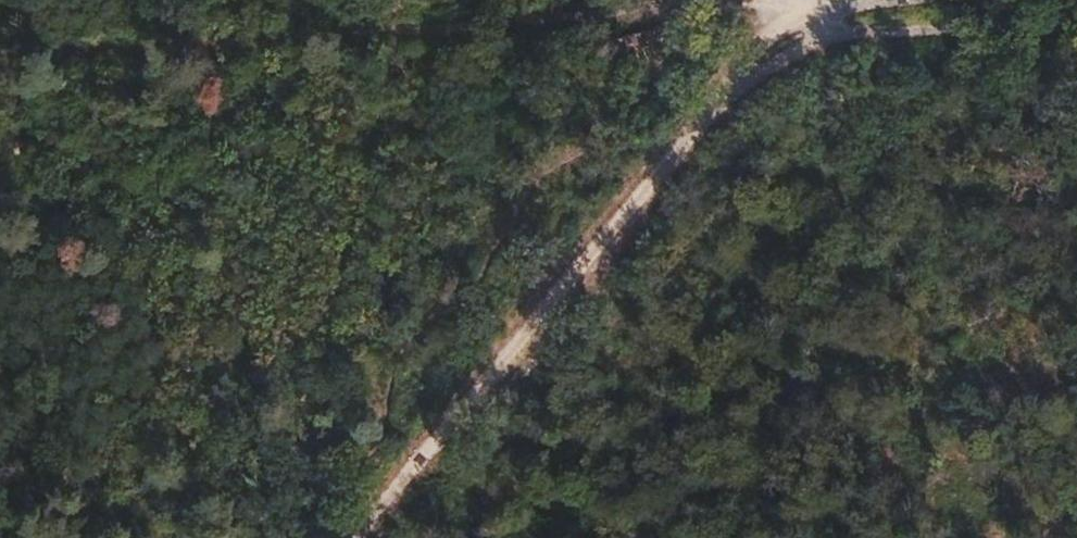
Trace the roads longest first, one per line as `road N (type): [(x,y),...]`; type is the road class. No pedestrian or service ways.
road 1 (track): [(0,65),(732,8)]
road 2 (track): [(792,9),(1049,537)]
road 3 (unclassified): [(365,537),(719,100)]
road 4 (unclassified): [(719,100),(813,44),(857,34),(1076,19)]

